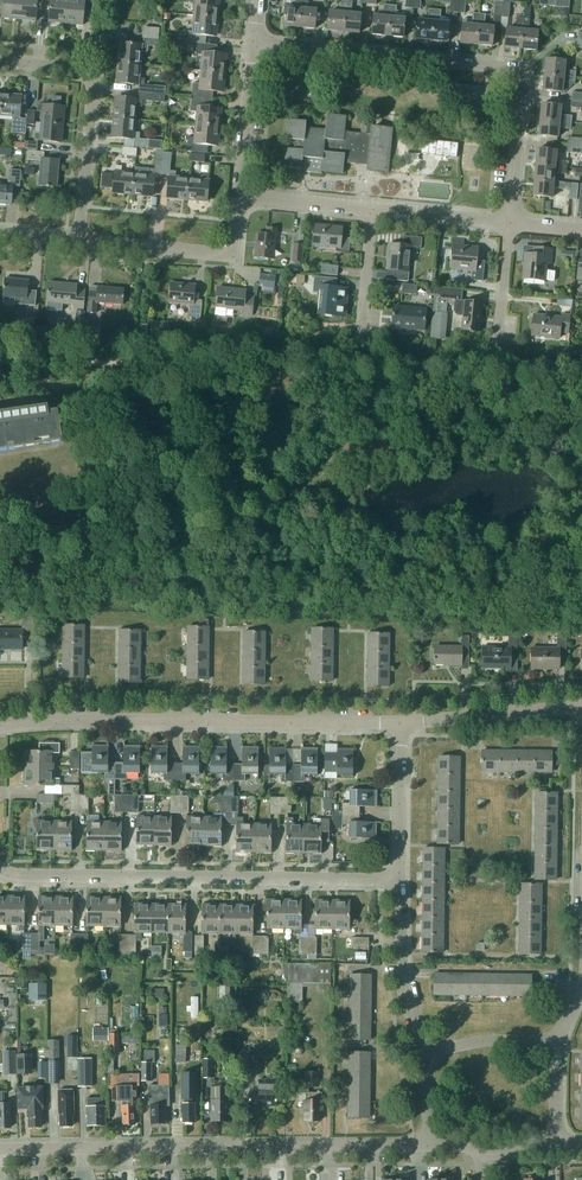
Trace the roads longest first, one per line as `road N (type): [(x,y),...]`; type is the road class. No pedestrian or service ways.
road 1 (residential): [(426,1142),(0,1150)]
road 2 (residential): [(507,223),(522,91),(516,72),(253,44)]
road 3 (residential): [(0,726),(402,723)]
road 4 (residential): [(401,884),(0,870)]
road 5 (residential): [(78,241),(88,78),(71,66),(0,60)]
road 6 (residential): [(237,196),(233,244),(221,254),(78,241)]
road 7 (residential): [(402,723),(581,709)]
road 8 (unclassified): [(427,1049),(407,992),(401,884)]
road 9 (unclassified): [(401,884),(402,723)]
road 10 (residential): [(237,196),(253,44)]
road 11 (residential): [(372,210),(237,196)]
road 12 (residential): [(507,223),(372,210)]
road 13 (residential): [(427,1049),(488,1039),(555,1047)]
road 14 (residential): [(361,336),(372,210)]

